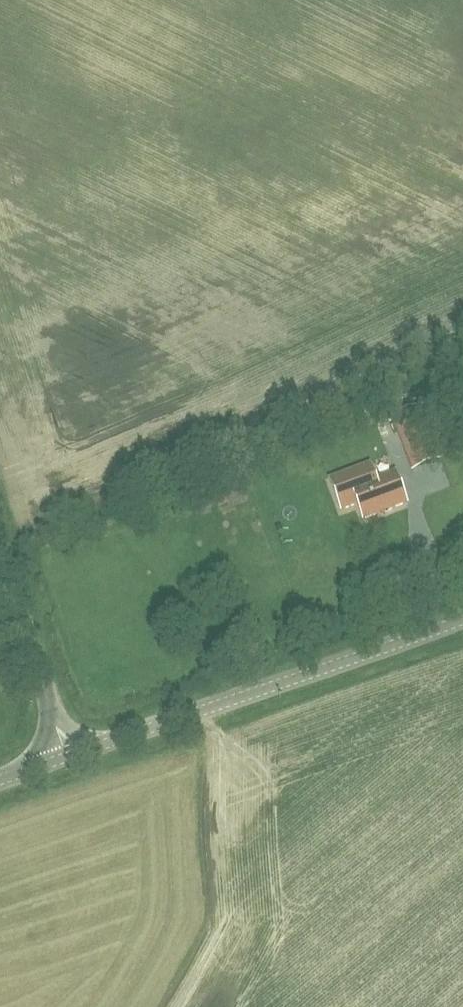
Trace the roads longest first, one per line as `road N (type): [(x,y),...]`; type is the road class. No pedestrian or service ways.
road 1 (tertiary): [(61,760),(462,627)]
road 2 (unclassified): [(61,760),(0,566)]

